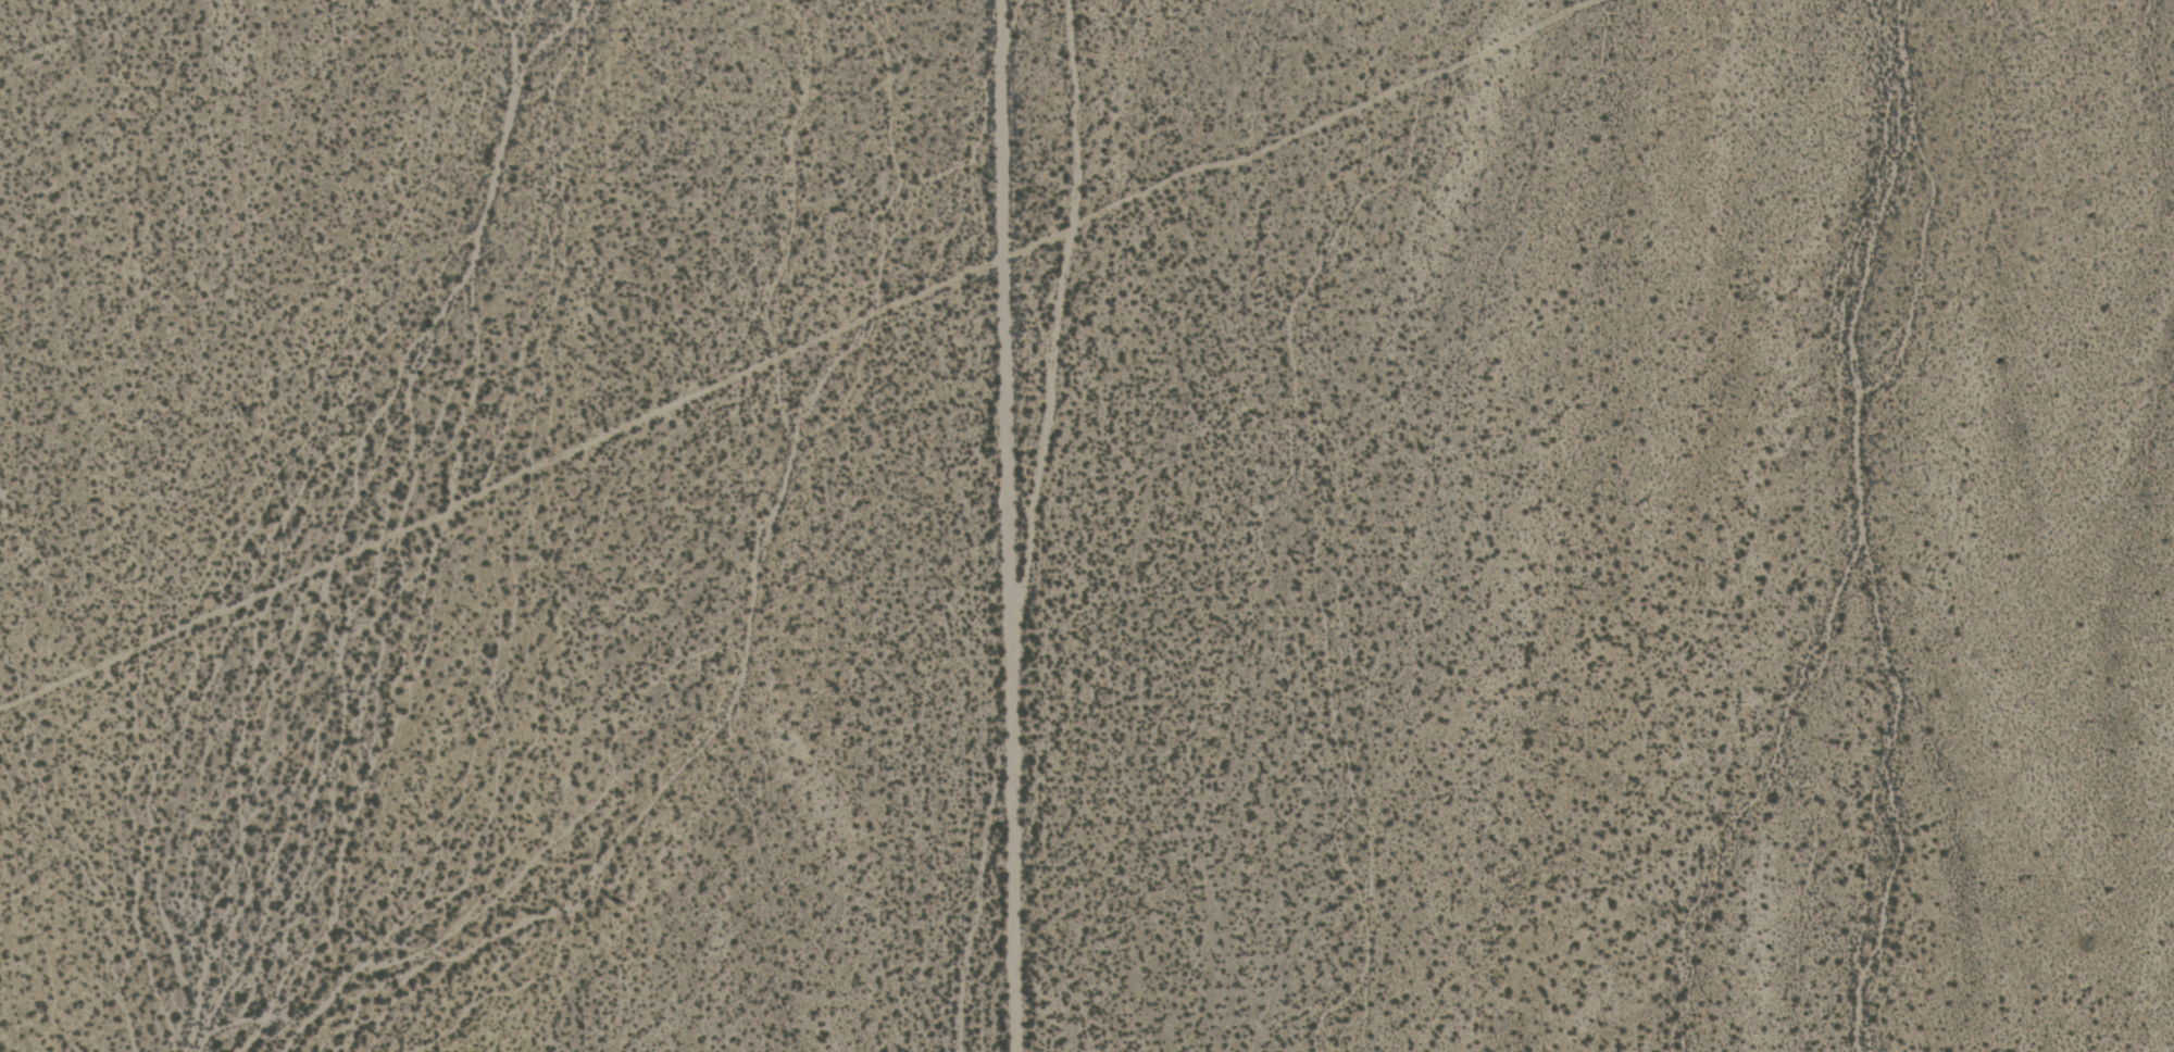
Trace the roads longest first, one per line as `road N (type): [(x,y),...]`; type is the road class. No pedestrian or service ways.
road 1 (track): [(1012,1051),(1000,0)]

